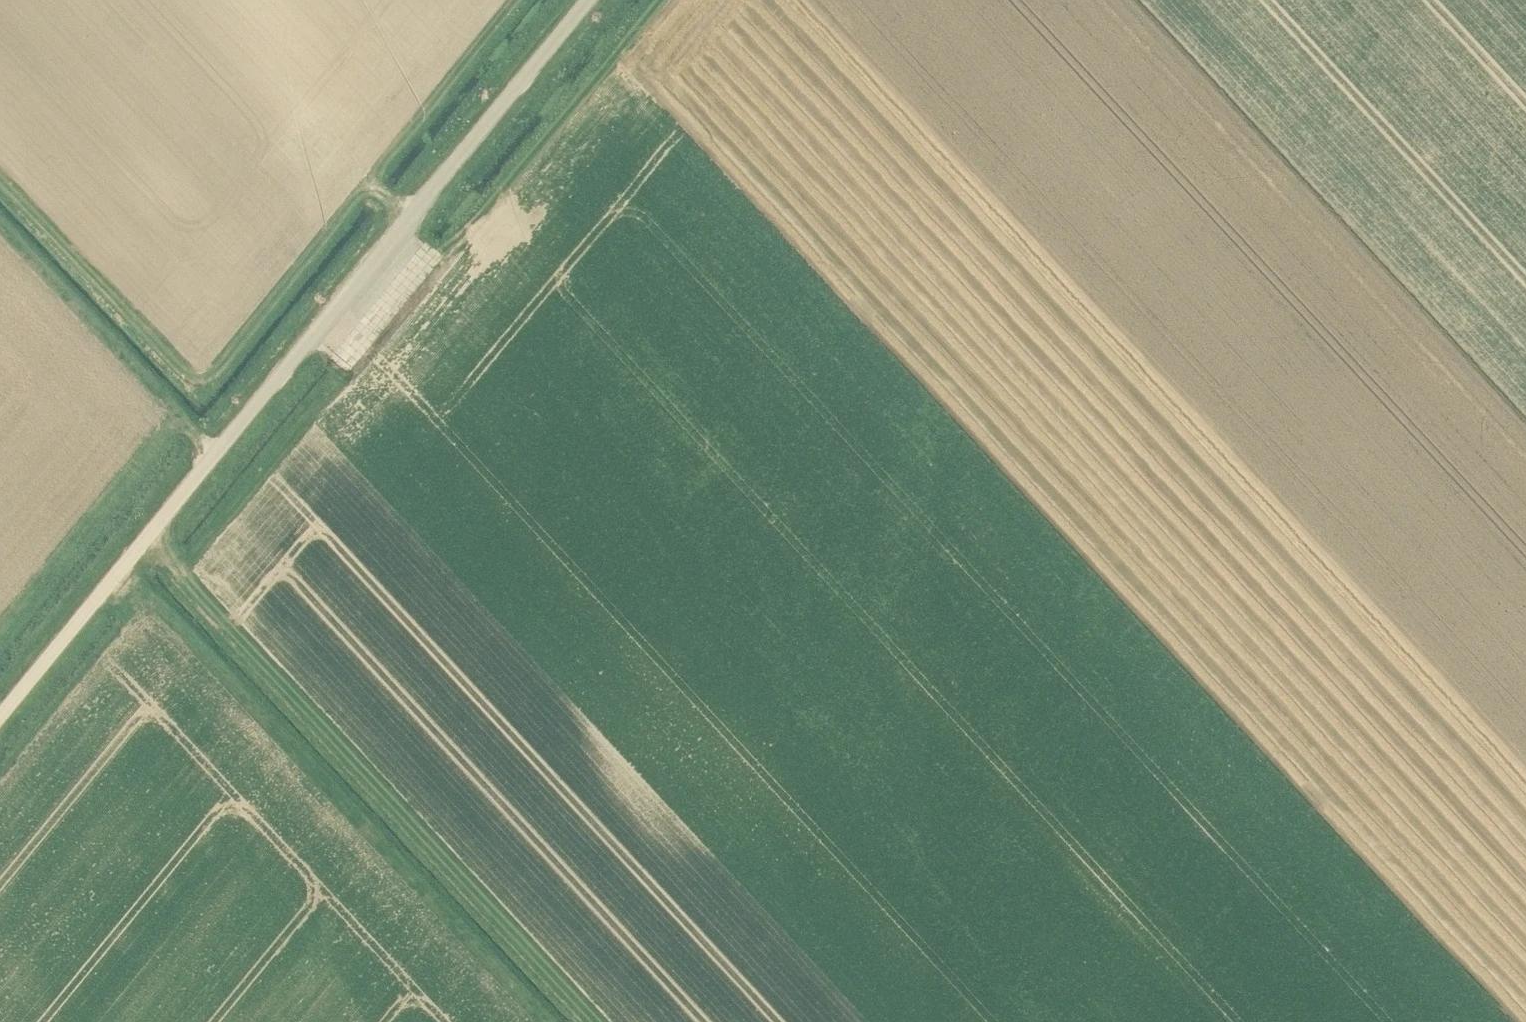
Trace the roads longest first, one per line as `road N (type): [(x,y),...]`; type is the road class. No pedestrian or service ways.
road 1 (unclassified): [(0,718),(589,0)]

